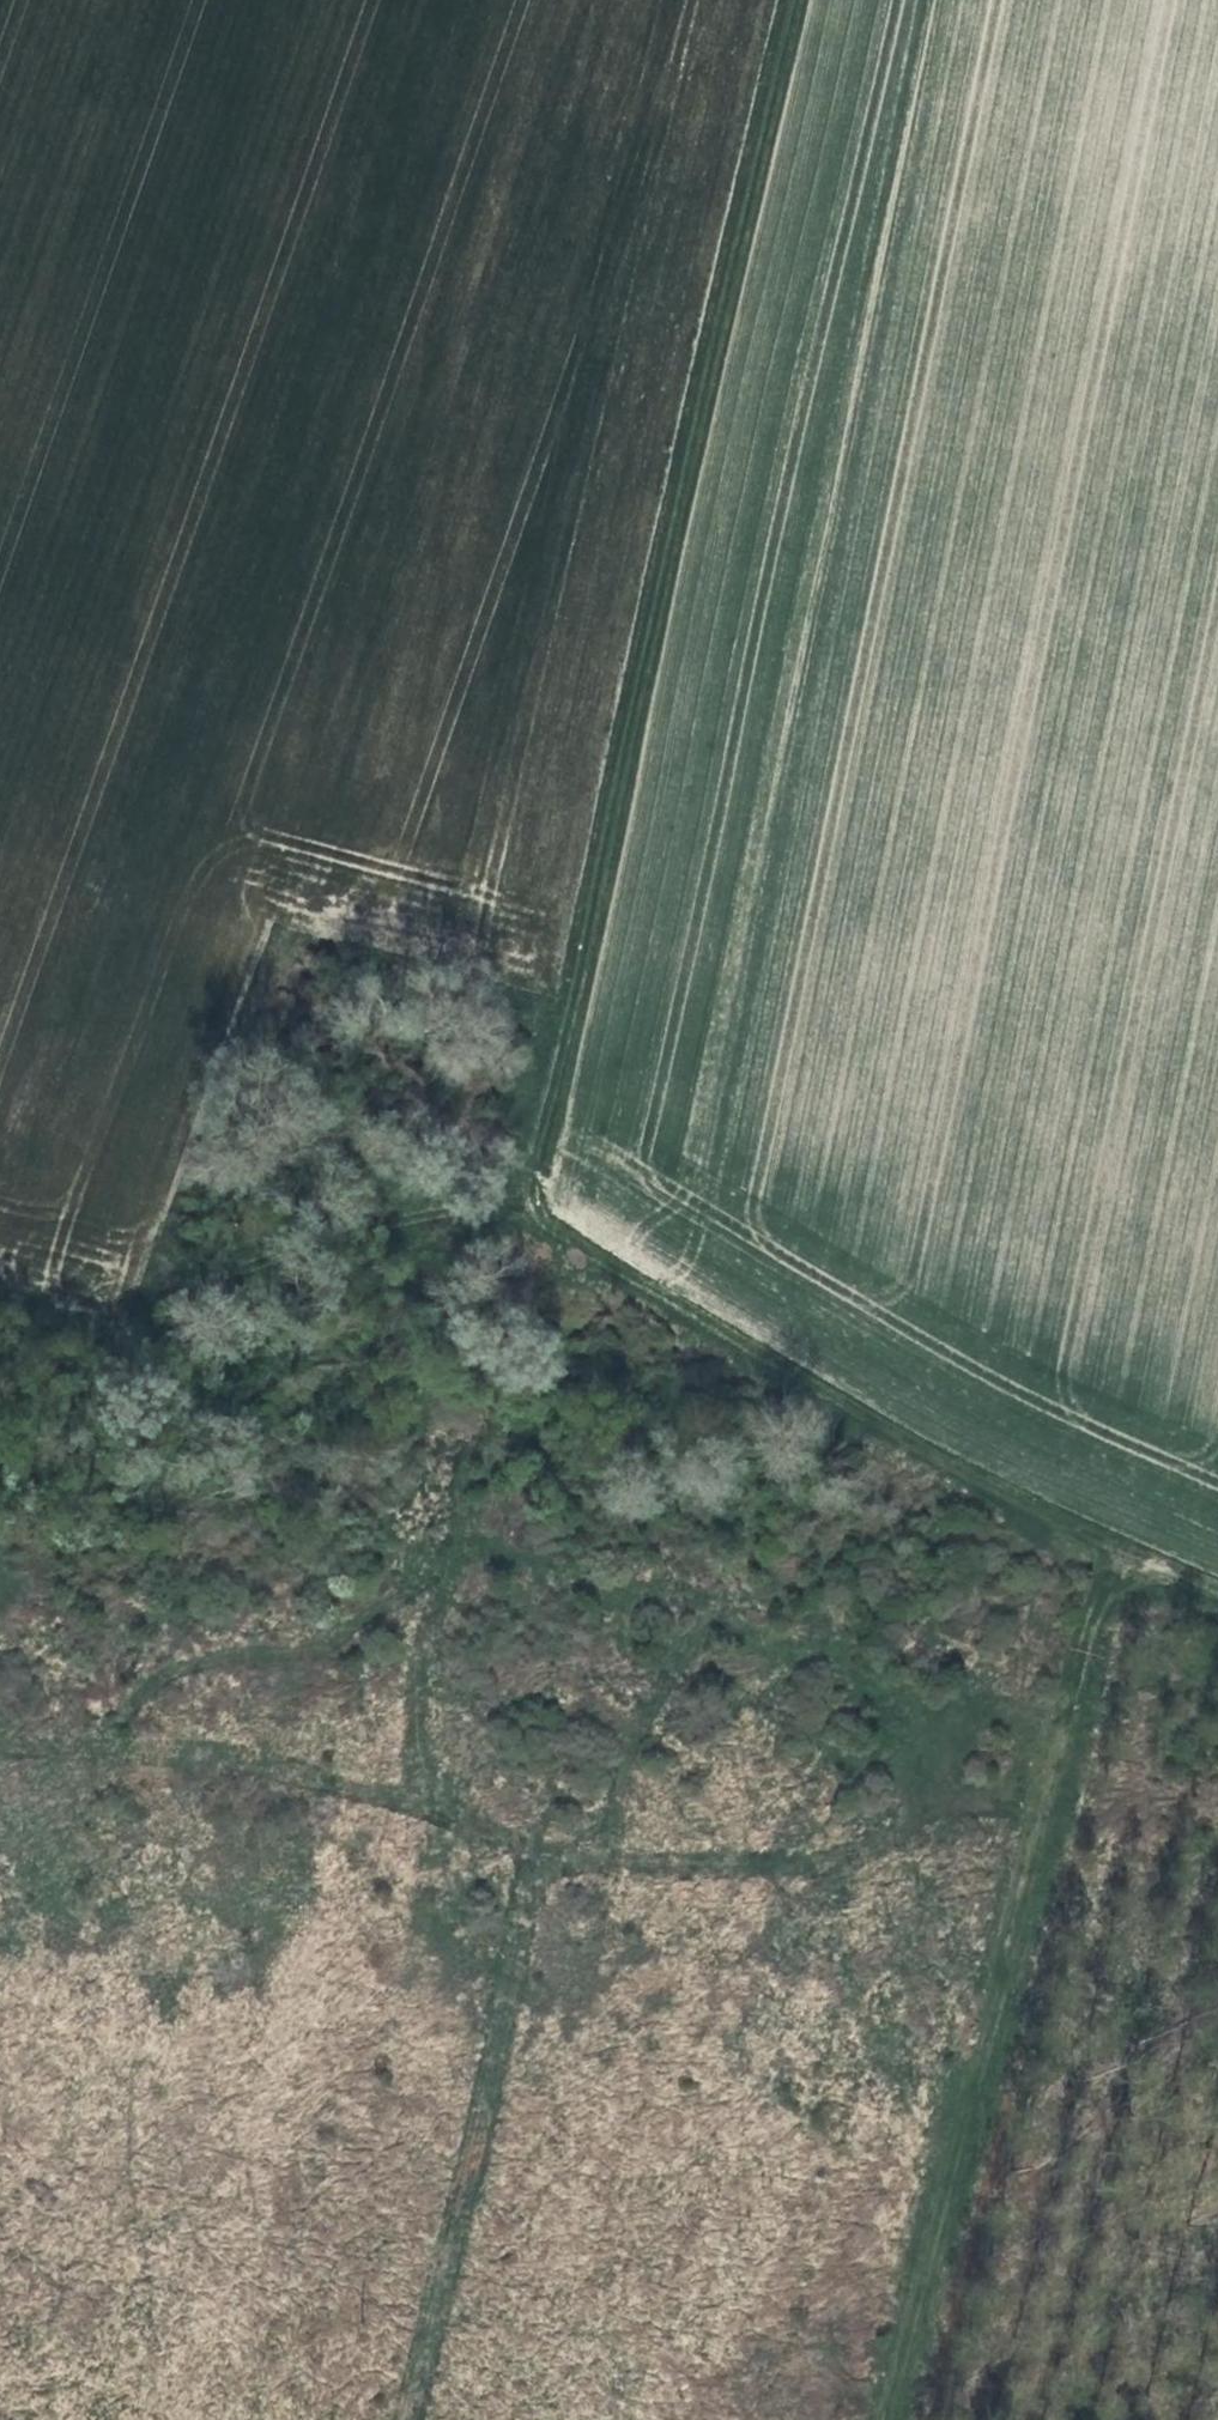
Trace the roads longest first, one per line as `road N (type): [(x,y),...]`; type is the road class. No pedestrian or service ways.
road 1 (track): [(798,0),(535,1204),(619,1273),(953,1469),(1217,1590)]
road 2 (track): [(891,2419),(1067,1766),(1094,1611),(1130,1553)]

